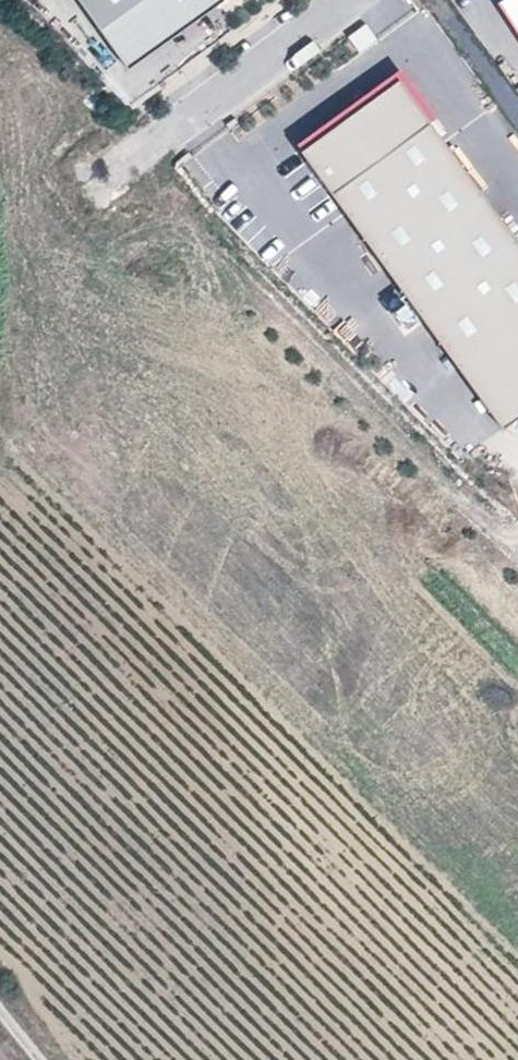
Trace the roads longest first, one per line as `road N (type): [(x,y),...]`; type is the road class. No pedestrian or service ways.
road 1 (residential): [(347,0),(175,129)]

